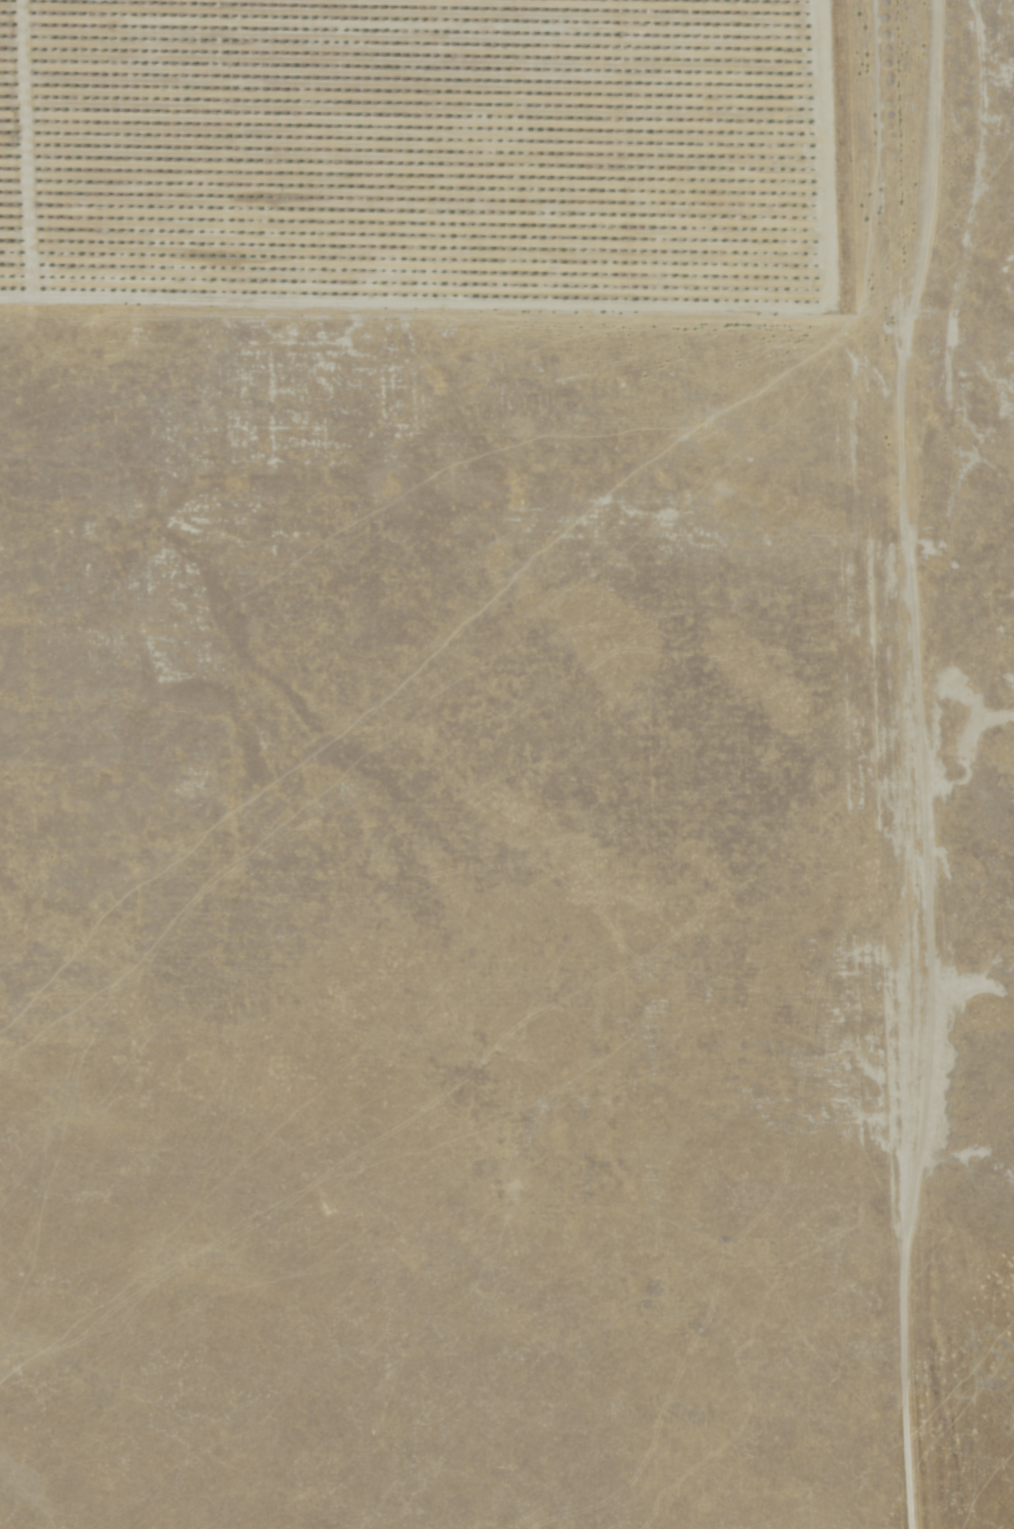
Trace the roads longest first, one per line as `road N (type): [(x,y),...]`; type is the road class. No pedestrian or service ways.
road 1 (residential): [(912,1528),(900,1230),(907,0)]

